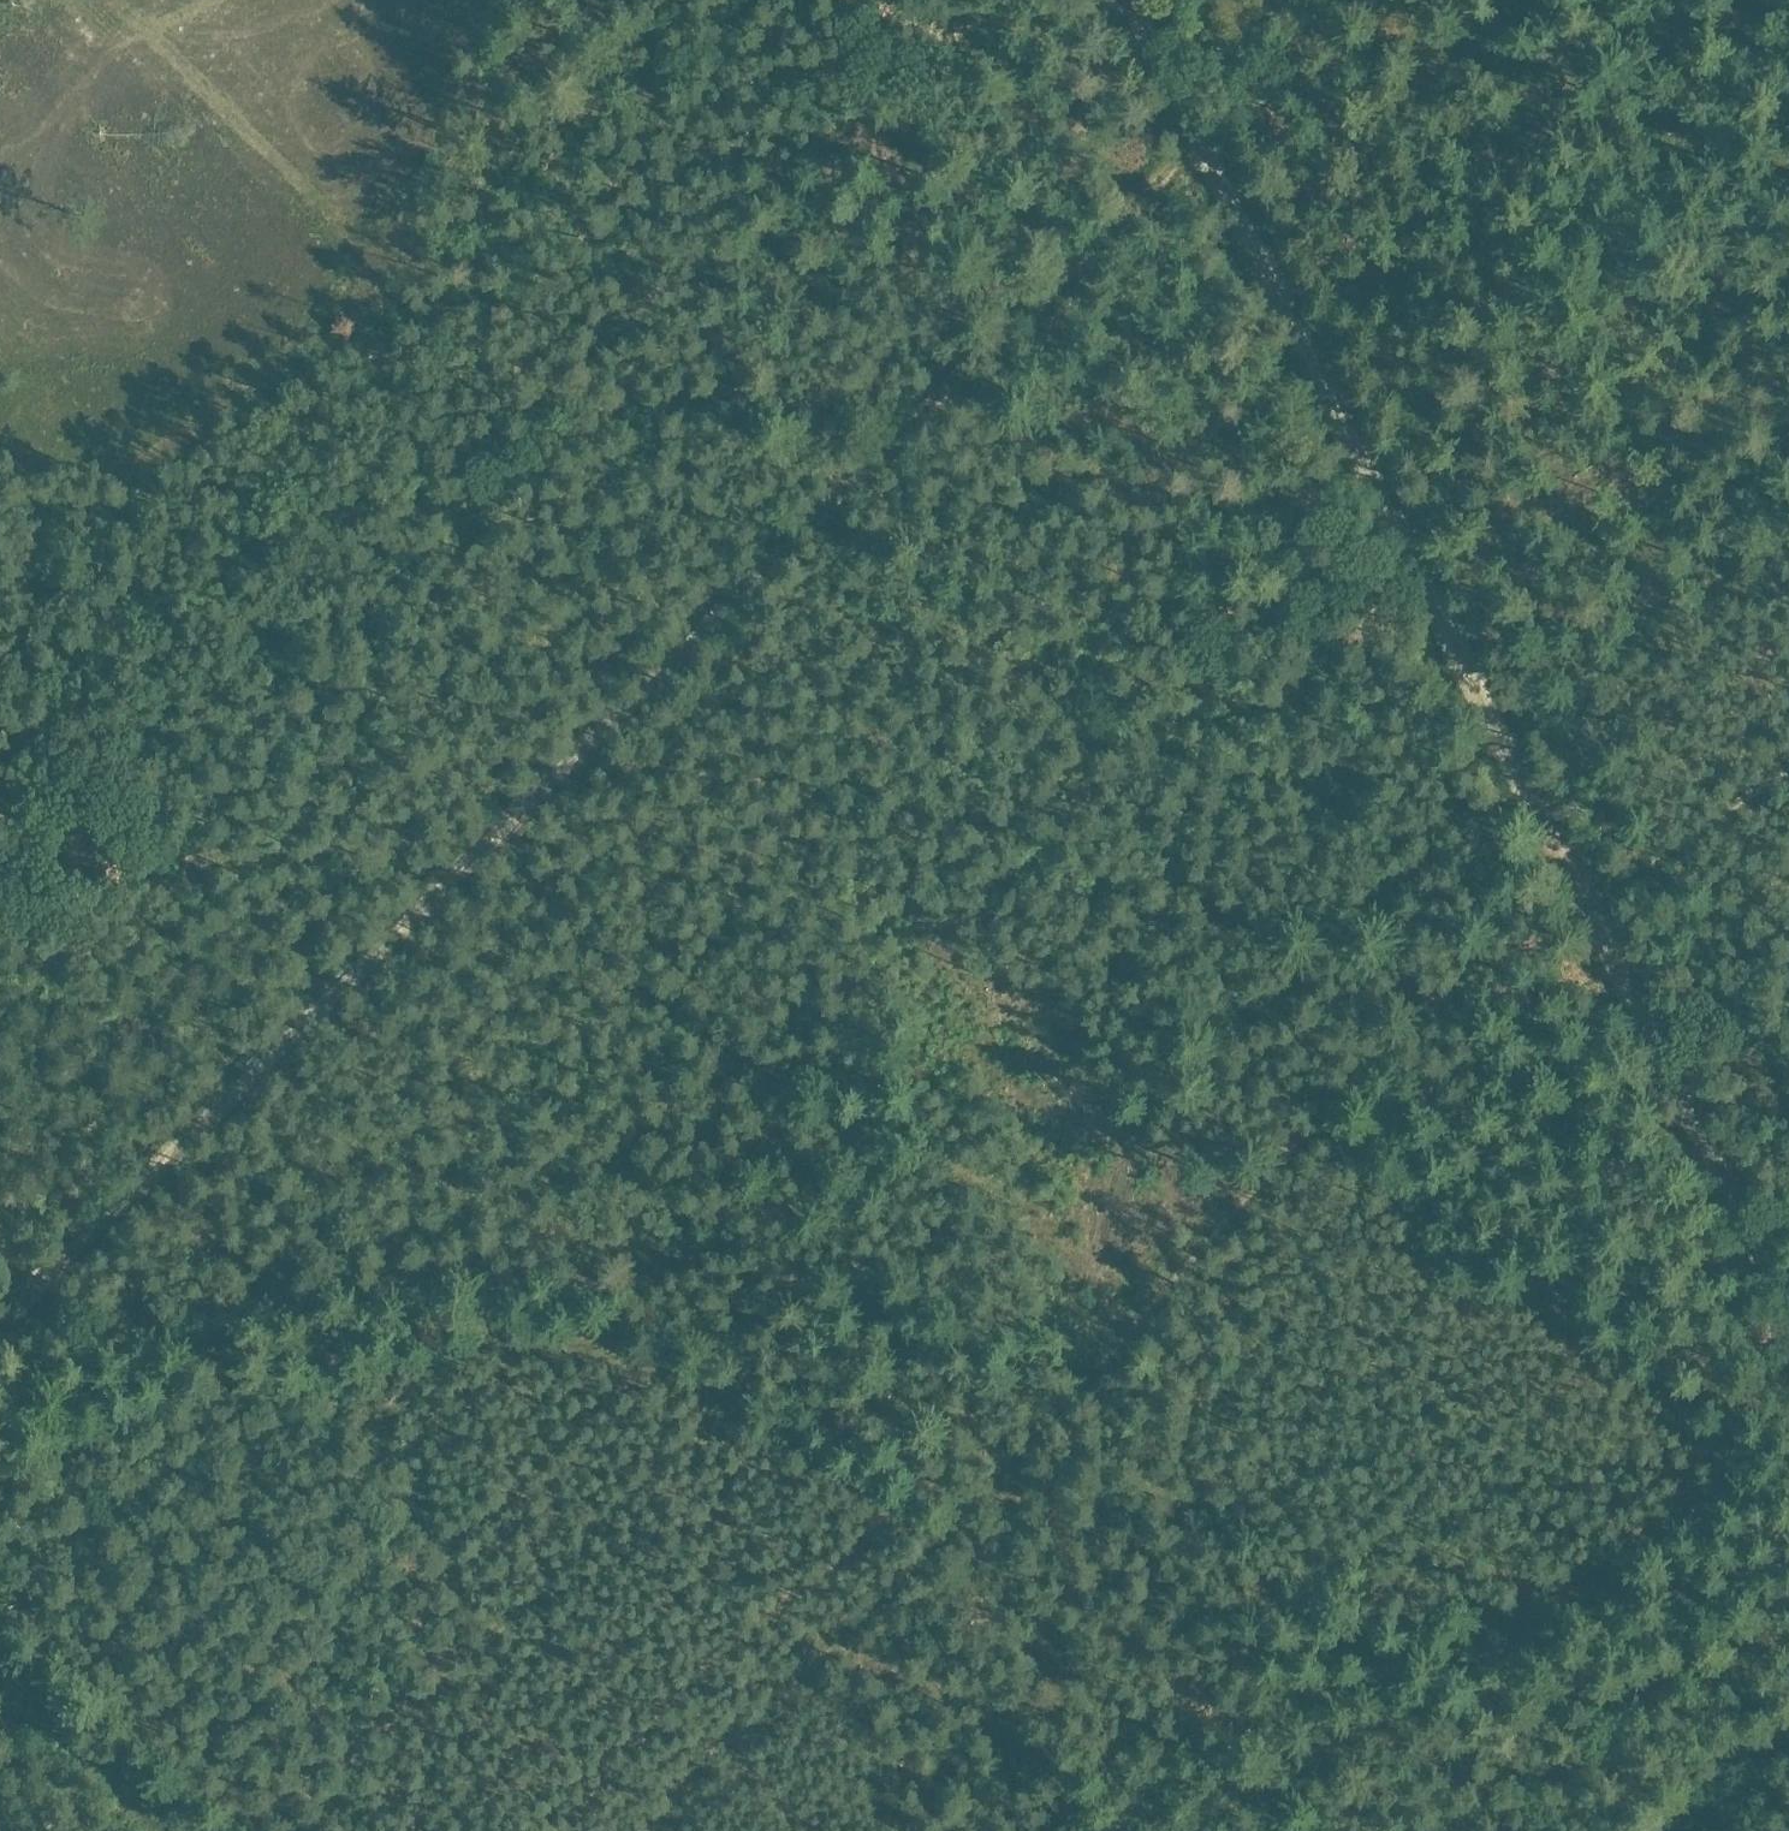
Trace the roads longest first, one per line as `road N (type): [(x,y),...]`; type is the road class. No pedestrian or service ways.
road 1 (track): [(0,1303),(1205,120)]
road 2 (track): [(1788,1275),(1205,120)]
road 3 (track): [(0,1661),(193,1830)]
road 4 (track): [(1205,120),(1328,0)]
road 5 (track): [(1205,120),(1145,0)]

